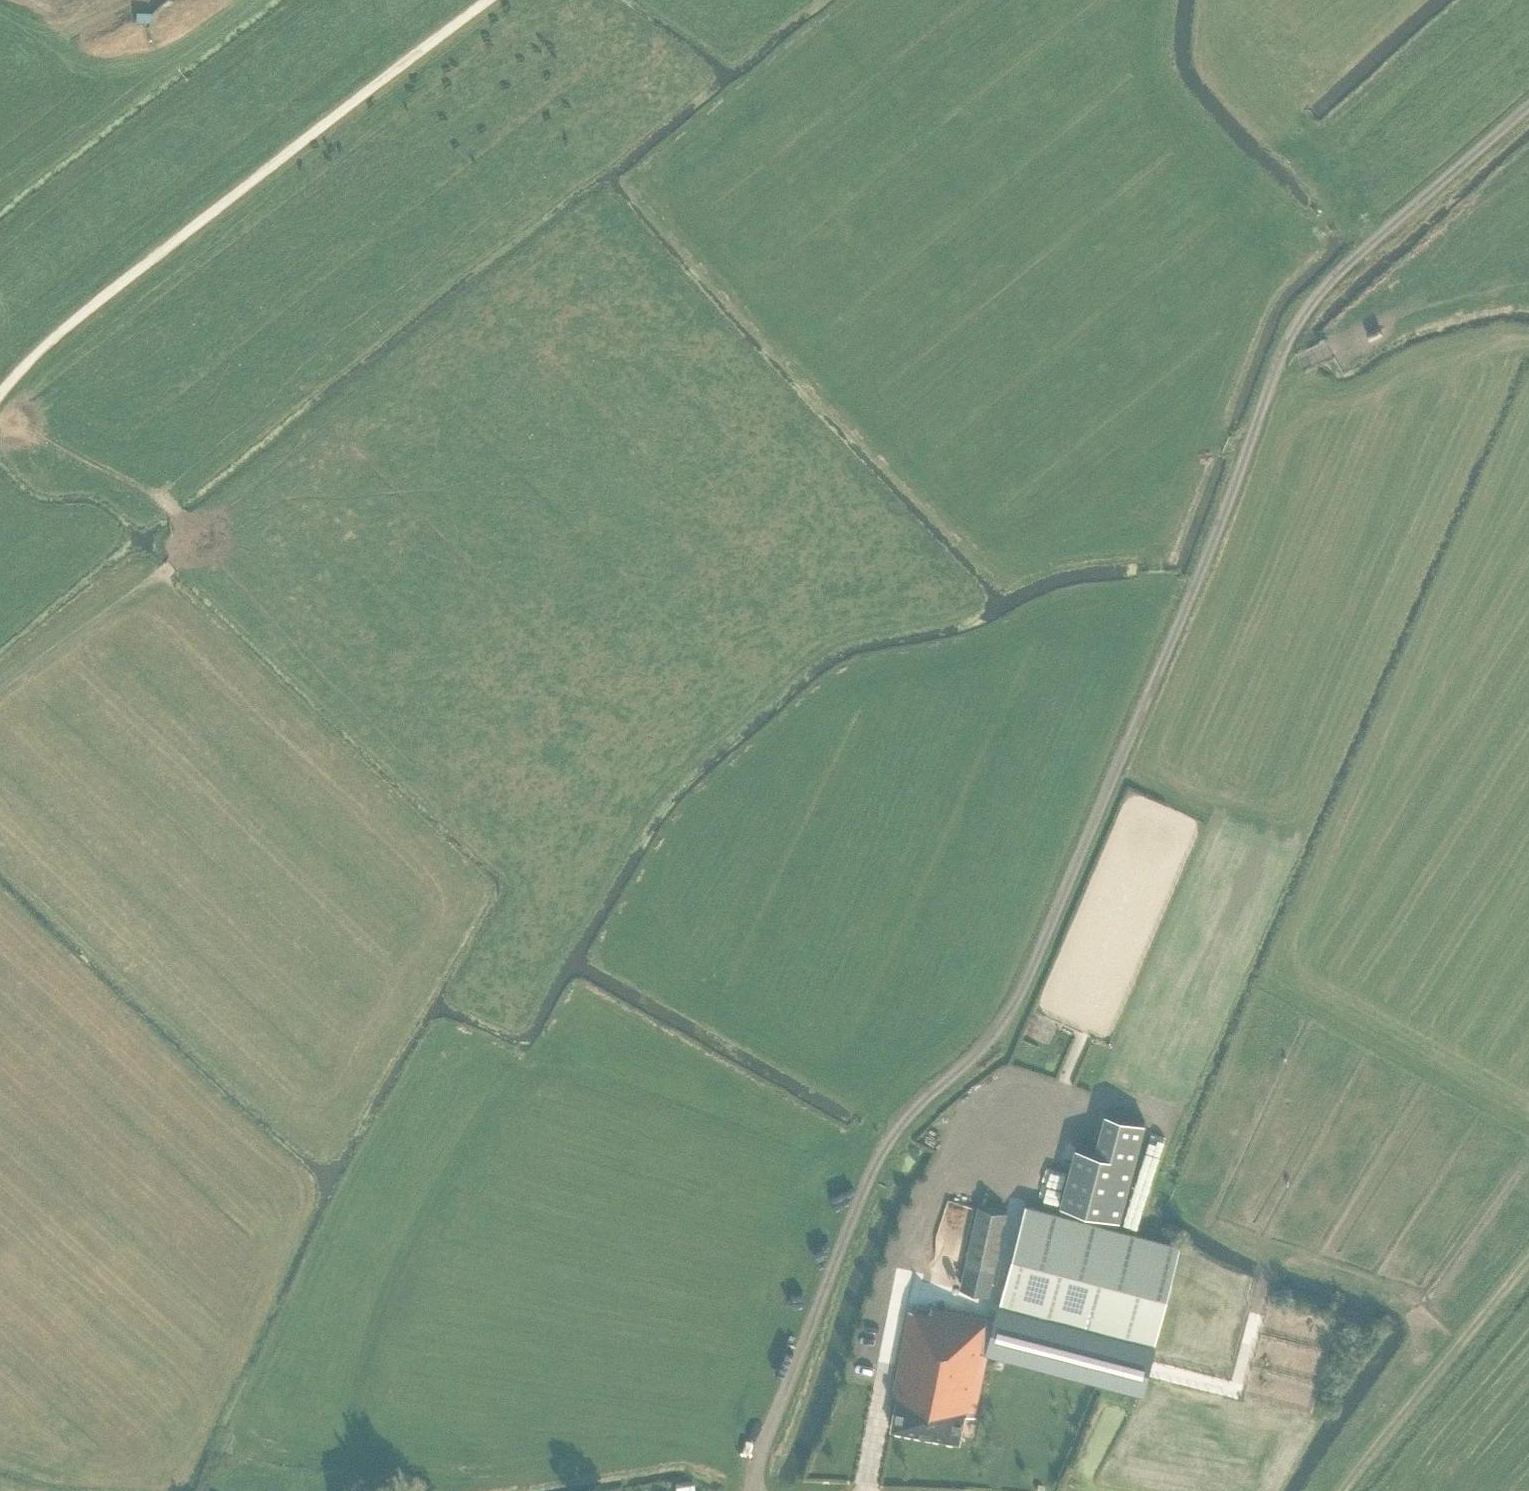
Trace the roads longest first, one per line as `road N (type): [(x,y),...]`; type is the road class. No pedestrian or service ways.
road 1 (track): [(753,1490),(885,1145),(988,1045),(1023,988),(1197,578),(1291,332),(1329,282),(1528,104)]
road 2 (track): [(490,0),(95,306),(0,396)]

